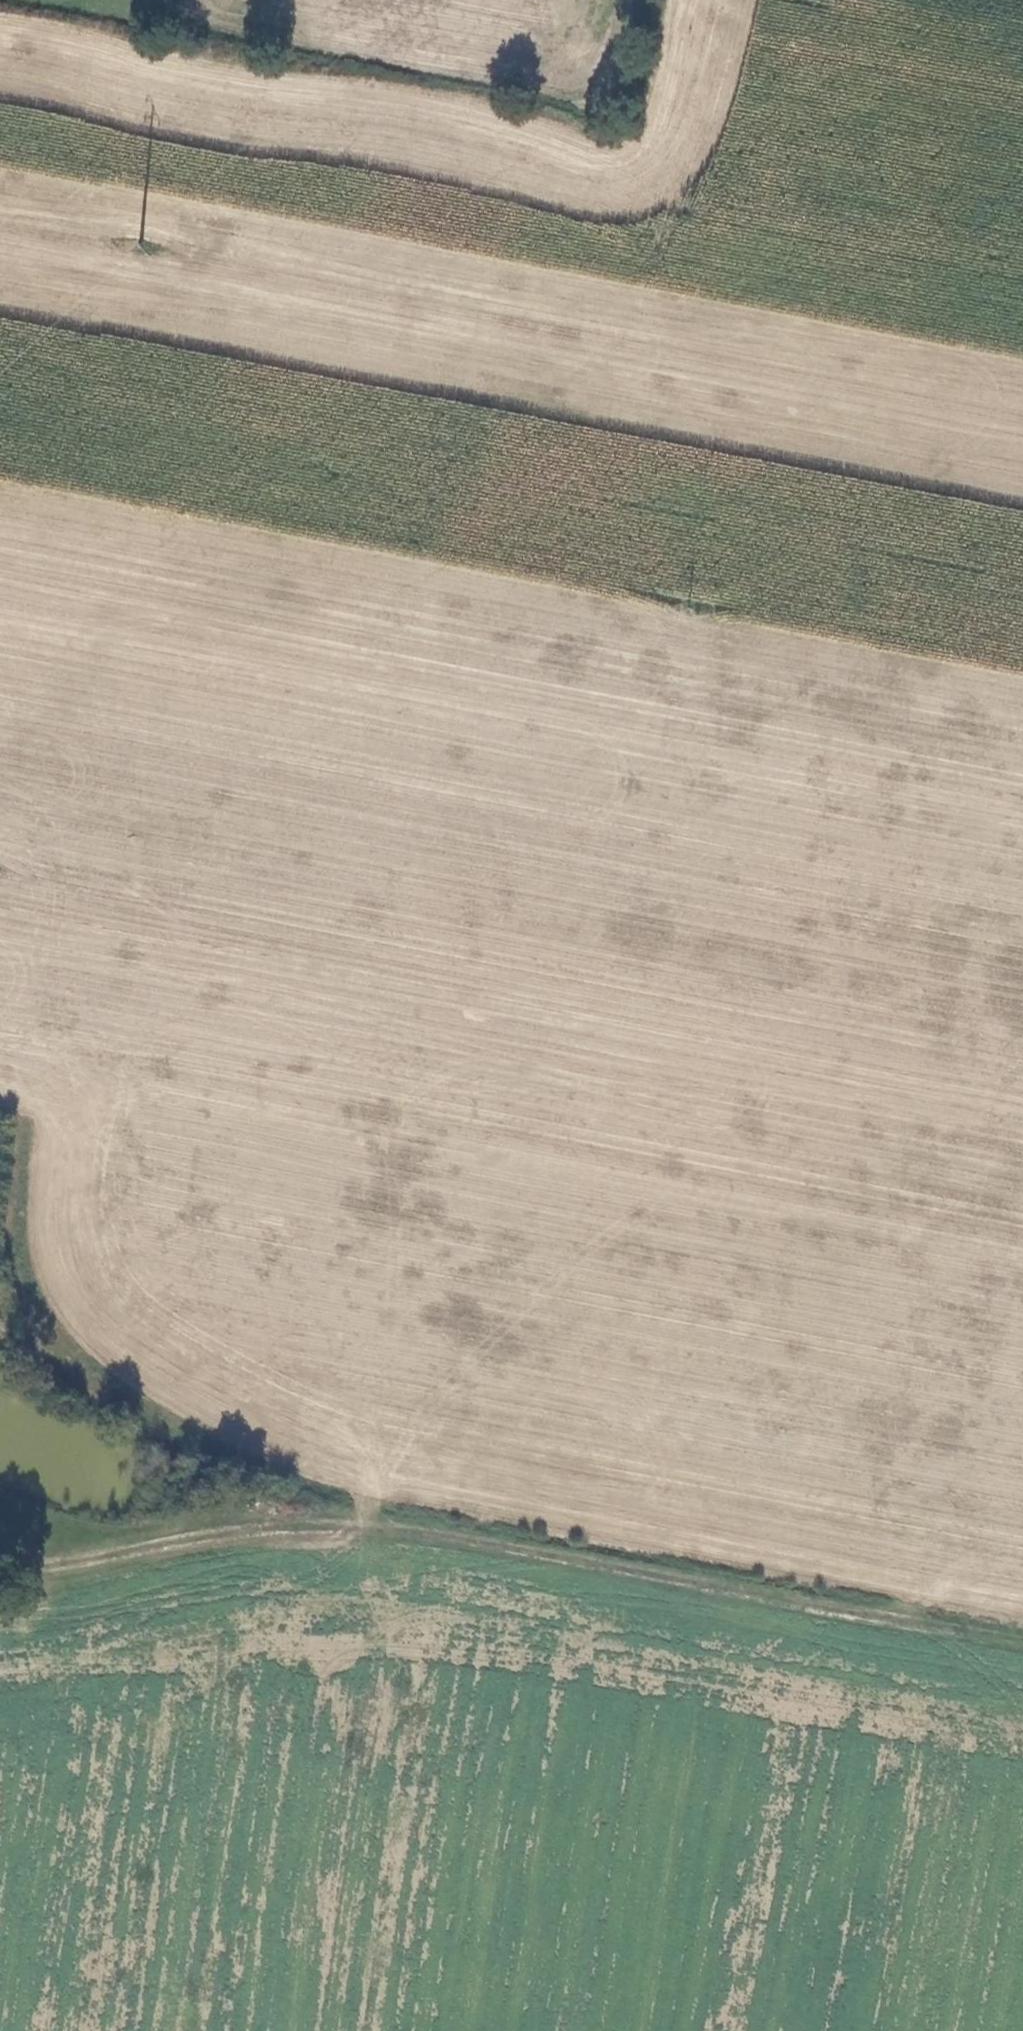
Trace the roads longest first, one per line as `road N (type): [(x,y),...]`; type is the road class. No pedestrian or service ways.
road 1 (track): [(0,1573),(265,1517),(503,1546),(919,1627)]

